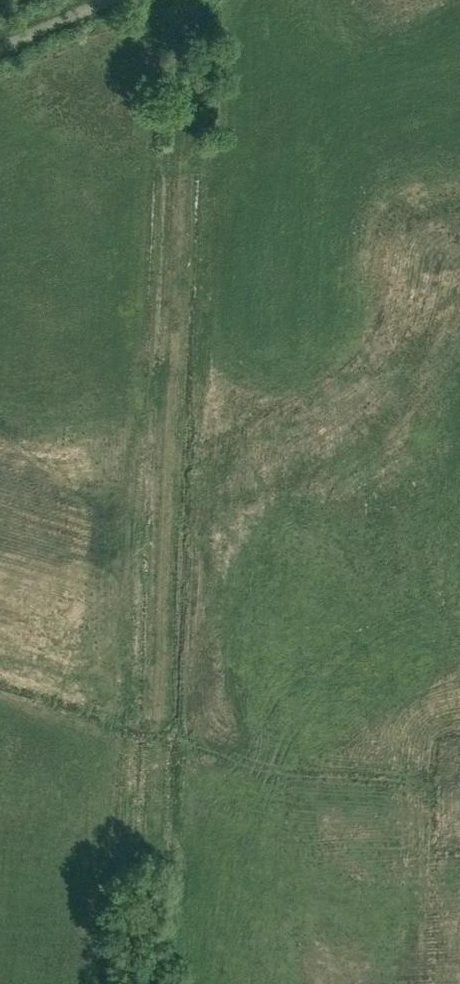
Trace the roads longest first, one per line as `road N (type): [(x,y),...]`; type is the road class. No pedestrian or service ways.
road 1 (unclassified): [(113,0),(0,51)]

